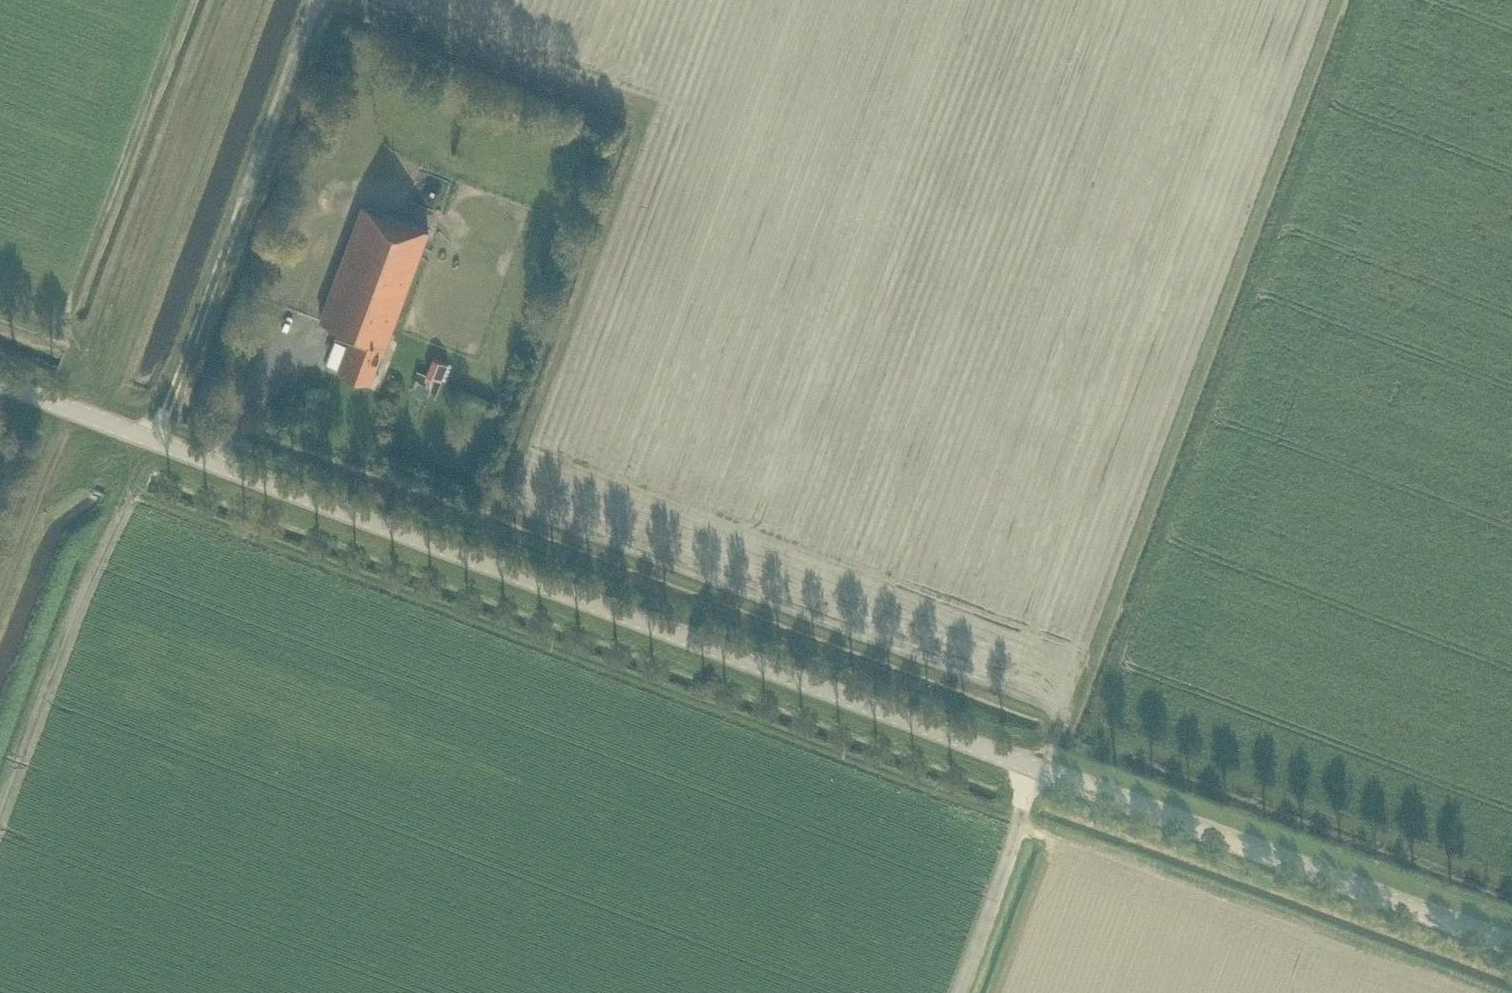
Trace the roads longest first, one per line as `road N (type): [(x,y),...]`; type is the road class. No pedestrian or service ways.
road 1 (tertiary): [(1511,944),(0,381)]
road 2 (track): [(316,0),(160,442)]
road 3 (track): [(0,599),(71,407)]

